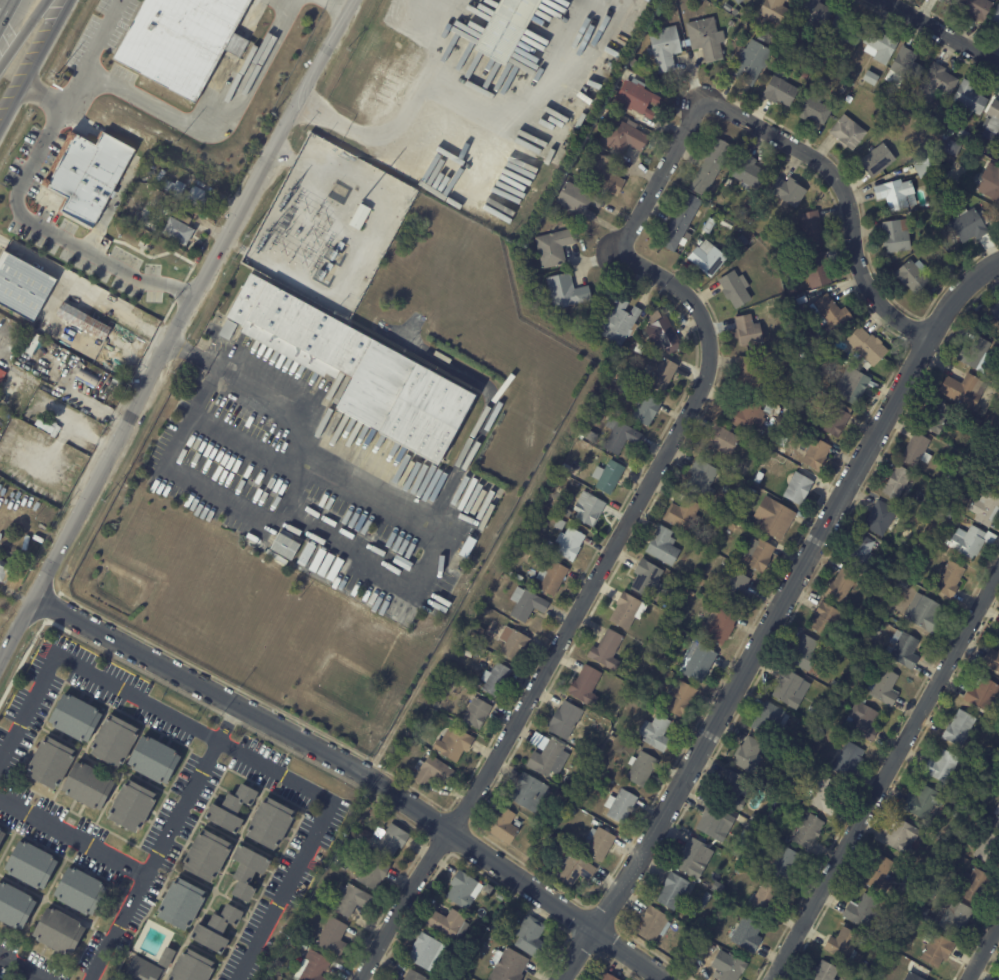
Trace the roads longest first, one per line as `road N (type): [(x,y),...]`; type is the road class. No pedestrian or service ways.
road 1 (residential): [(360,979),(501,748),(707,370),(706,329),(689,296),(620,252)]
road 2 (residential): [(560,979),(658,825),(952,299),(998,261)]
road 3 (residential): [(0,680),(361,0)]
road 4 (residential): [(43,600),(328,753),(670,979)]
road 5 (residential): [(771,979),(998,572)]
road 6 (residential): [(703,98),(840,175),(872,289),(928,339)]
road 7 (residential): [(620,252),(703,98)]
road 8 (secondary): [(0,125),(67,0)]
road 9 (residential): [(888,0),(998,63)]

